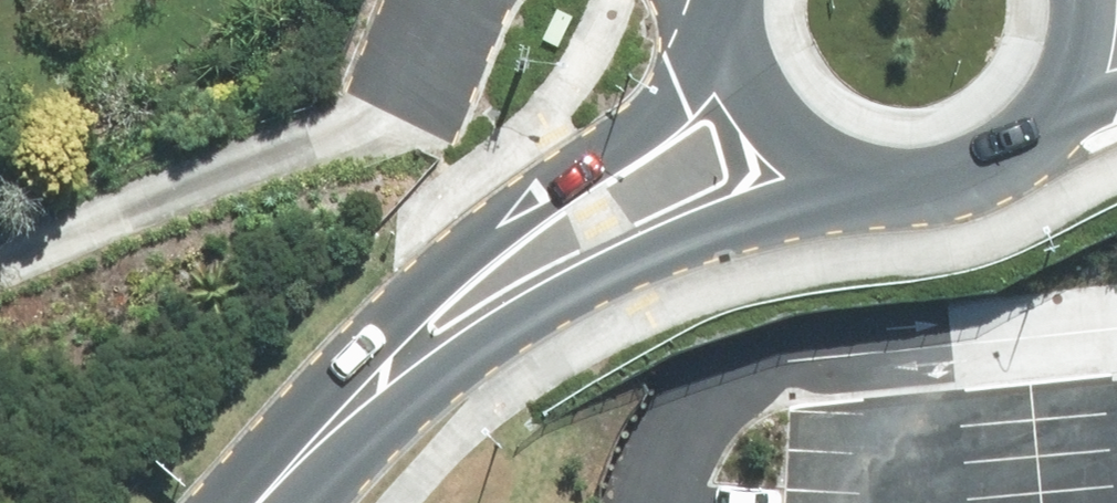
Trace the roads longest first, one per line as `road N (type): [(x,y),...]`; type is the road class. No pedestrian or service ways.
road 1 (secondary): [(944,162),(791,199),(627,263),(312,439)]
road 2 (secondary): [(312,439),(393,321),(482,233),(659,97),(730,22)]
road 3 (secondary): [(944,162),(892,164),(842,153),(797,127),(760,91),(730,22)]

